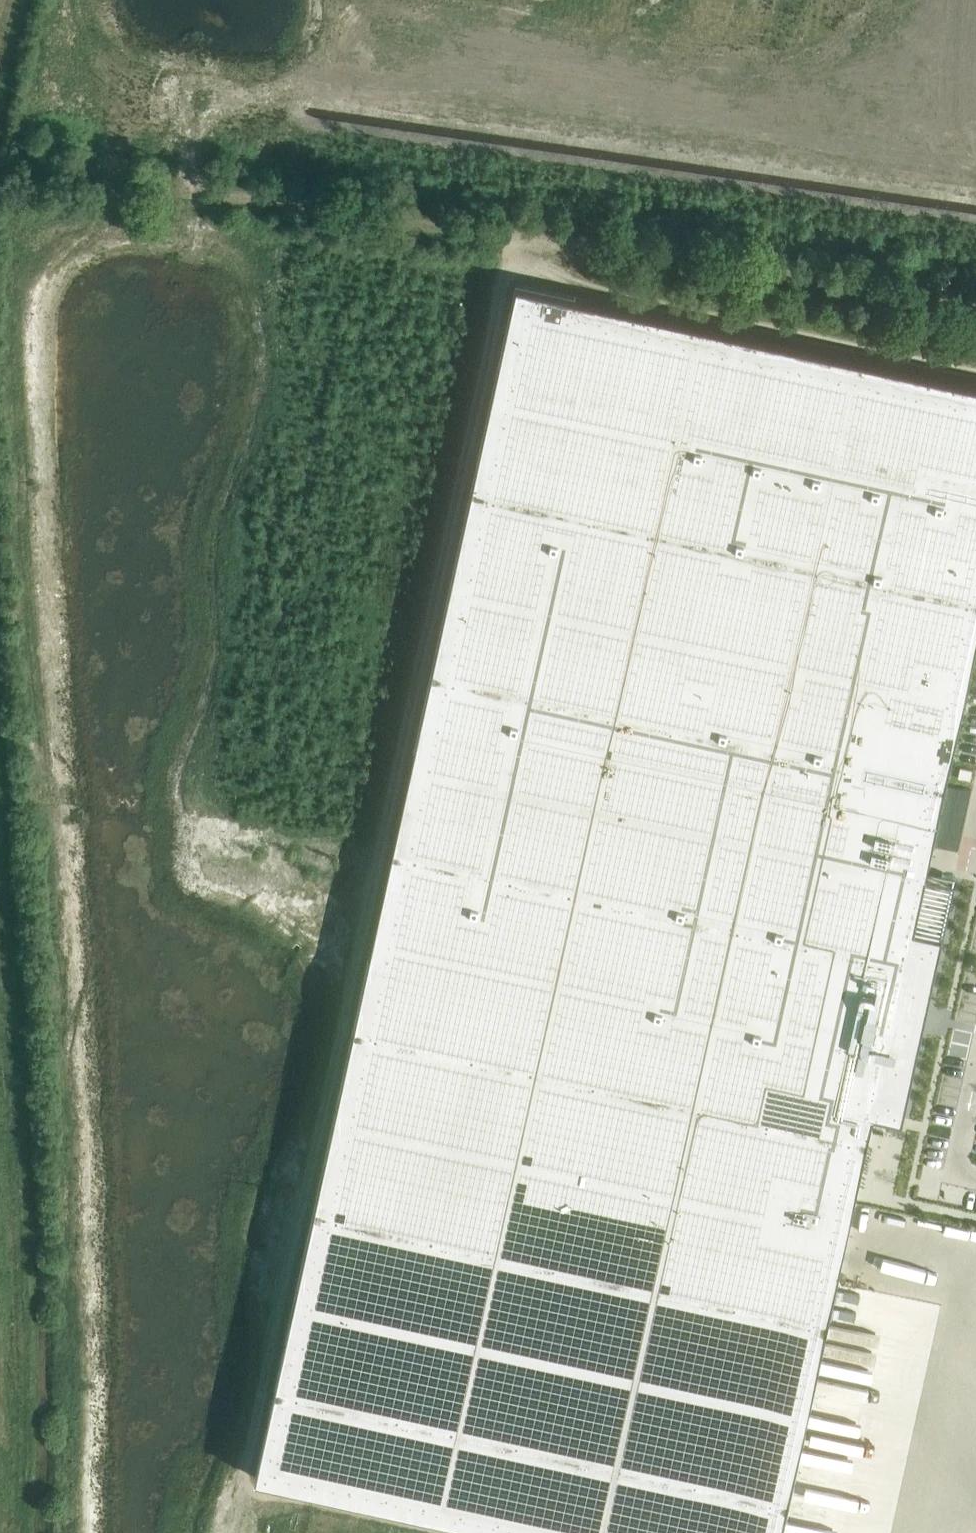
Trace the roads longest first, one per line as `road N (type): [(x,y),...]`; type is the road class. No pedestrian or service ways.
road 1 (track): [(975,308),(160,181)]

